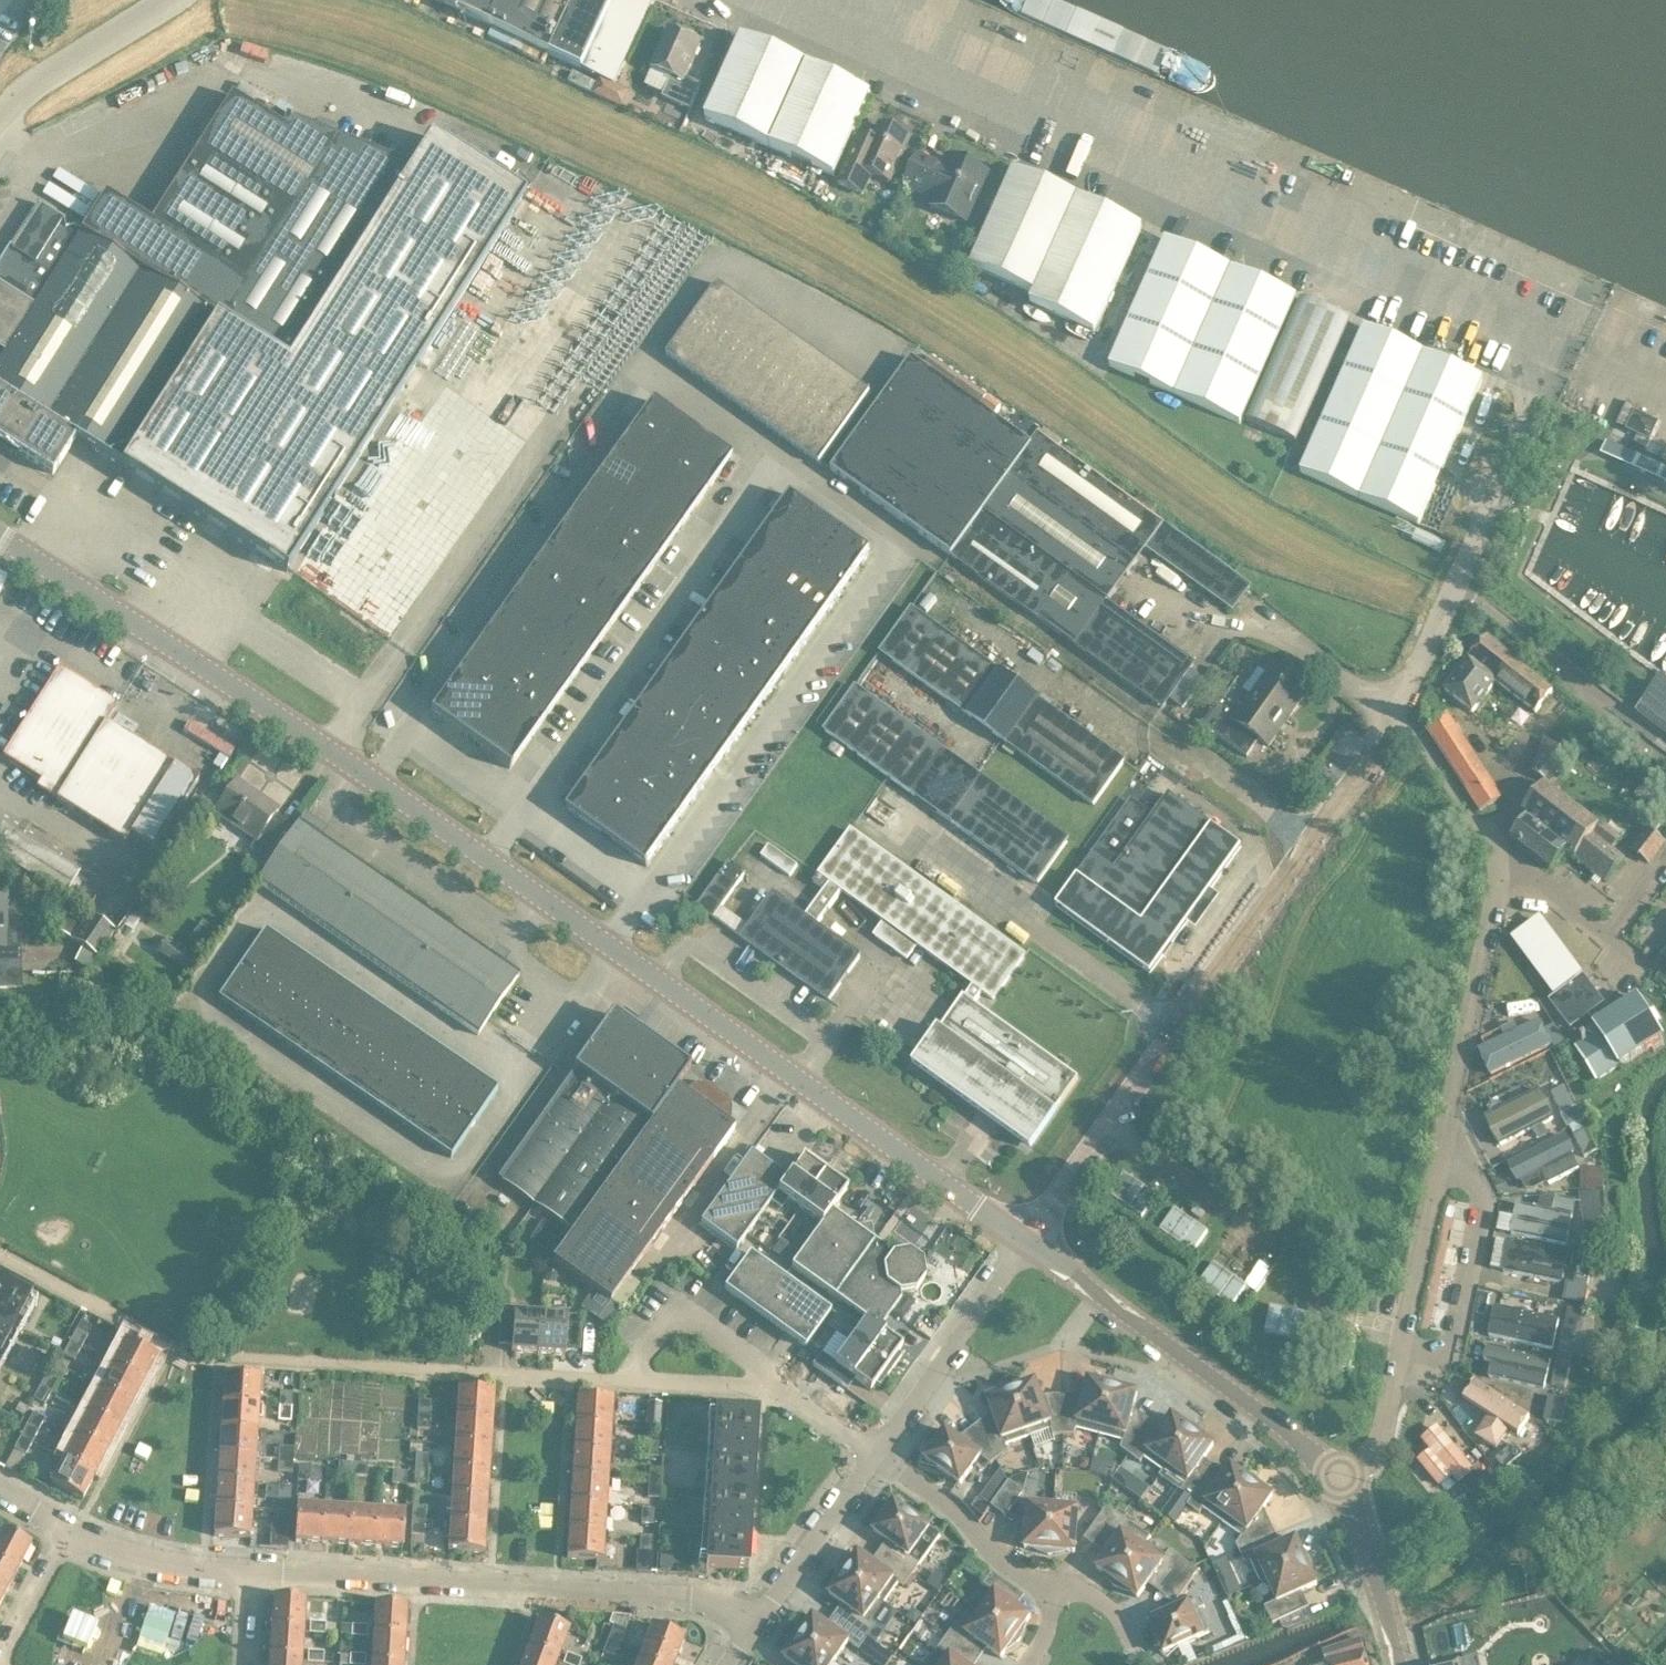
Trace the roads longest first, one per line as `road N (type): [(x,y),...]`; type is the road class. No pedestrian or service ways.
road 1 (unclassified): [(1400,707),(1540,412),(1554,379),(1551,359),(1526,340),(763,0)]
road 2 (unclassified): [(1023,1238),(369,779),(0,539)]
road 3 (residential): [(757,1622),(699,1599),(246,1568)]
road 4 (unclassified): [(1111,1123),(1299,865),(1400,707)]
road 5 (residential): [(1444,1148),(1500,875),(1488,830),(1400,707)]
road 6 (unclassified): [(1342,1479),(1023,1238)]
road 7 (residential): [(1398,1364),(1439,1364),(1454,1351),(1490,1204),(1468,1166),(1444,1148)]
road 8 (residential): [(877,1453),(1023,1238)]
road 9 (residential): [(1398,1364),(1444,1148)]
road 10 (residential): [(877,1453),(1048,1590)]
road 11 (unclassified): [(0,120),(13,101),(171,0)]
road 12 (residential): [(757,1622),(877,1453)]
road 13 (residential): [(767,1382),(764,1366),(678,1307),(633,1377)]
road 14 (unclassified): [(1272,1240),(1111,1123)]
road 15 (residential): [(1400,1664),(1342,1479)]
road 16 (residential): [(246,1568),(150,1557),(71,1527)]
road 17 (residential): [(71,1527),(0,1664)]
road 18 (residential): [(633,1377),(488,1371)]
road 19 (unclassified): [(1023,1238),(1111,1123)]
road 20 (residential): [(767,1382),(633,1377)]
road 21 (residential): [(1342,1479),(1378,1441),(1398,1364)]
road 22 (residential): [(877,1453),(767,1382)]

